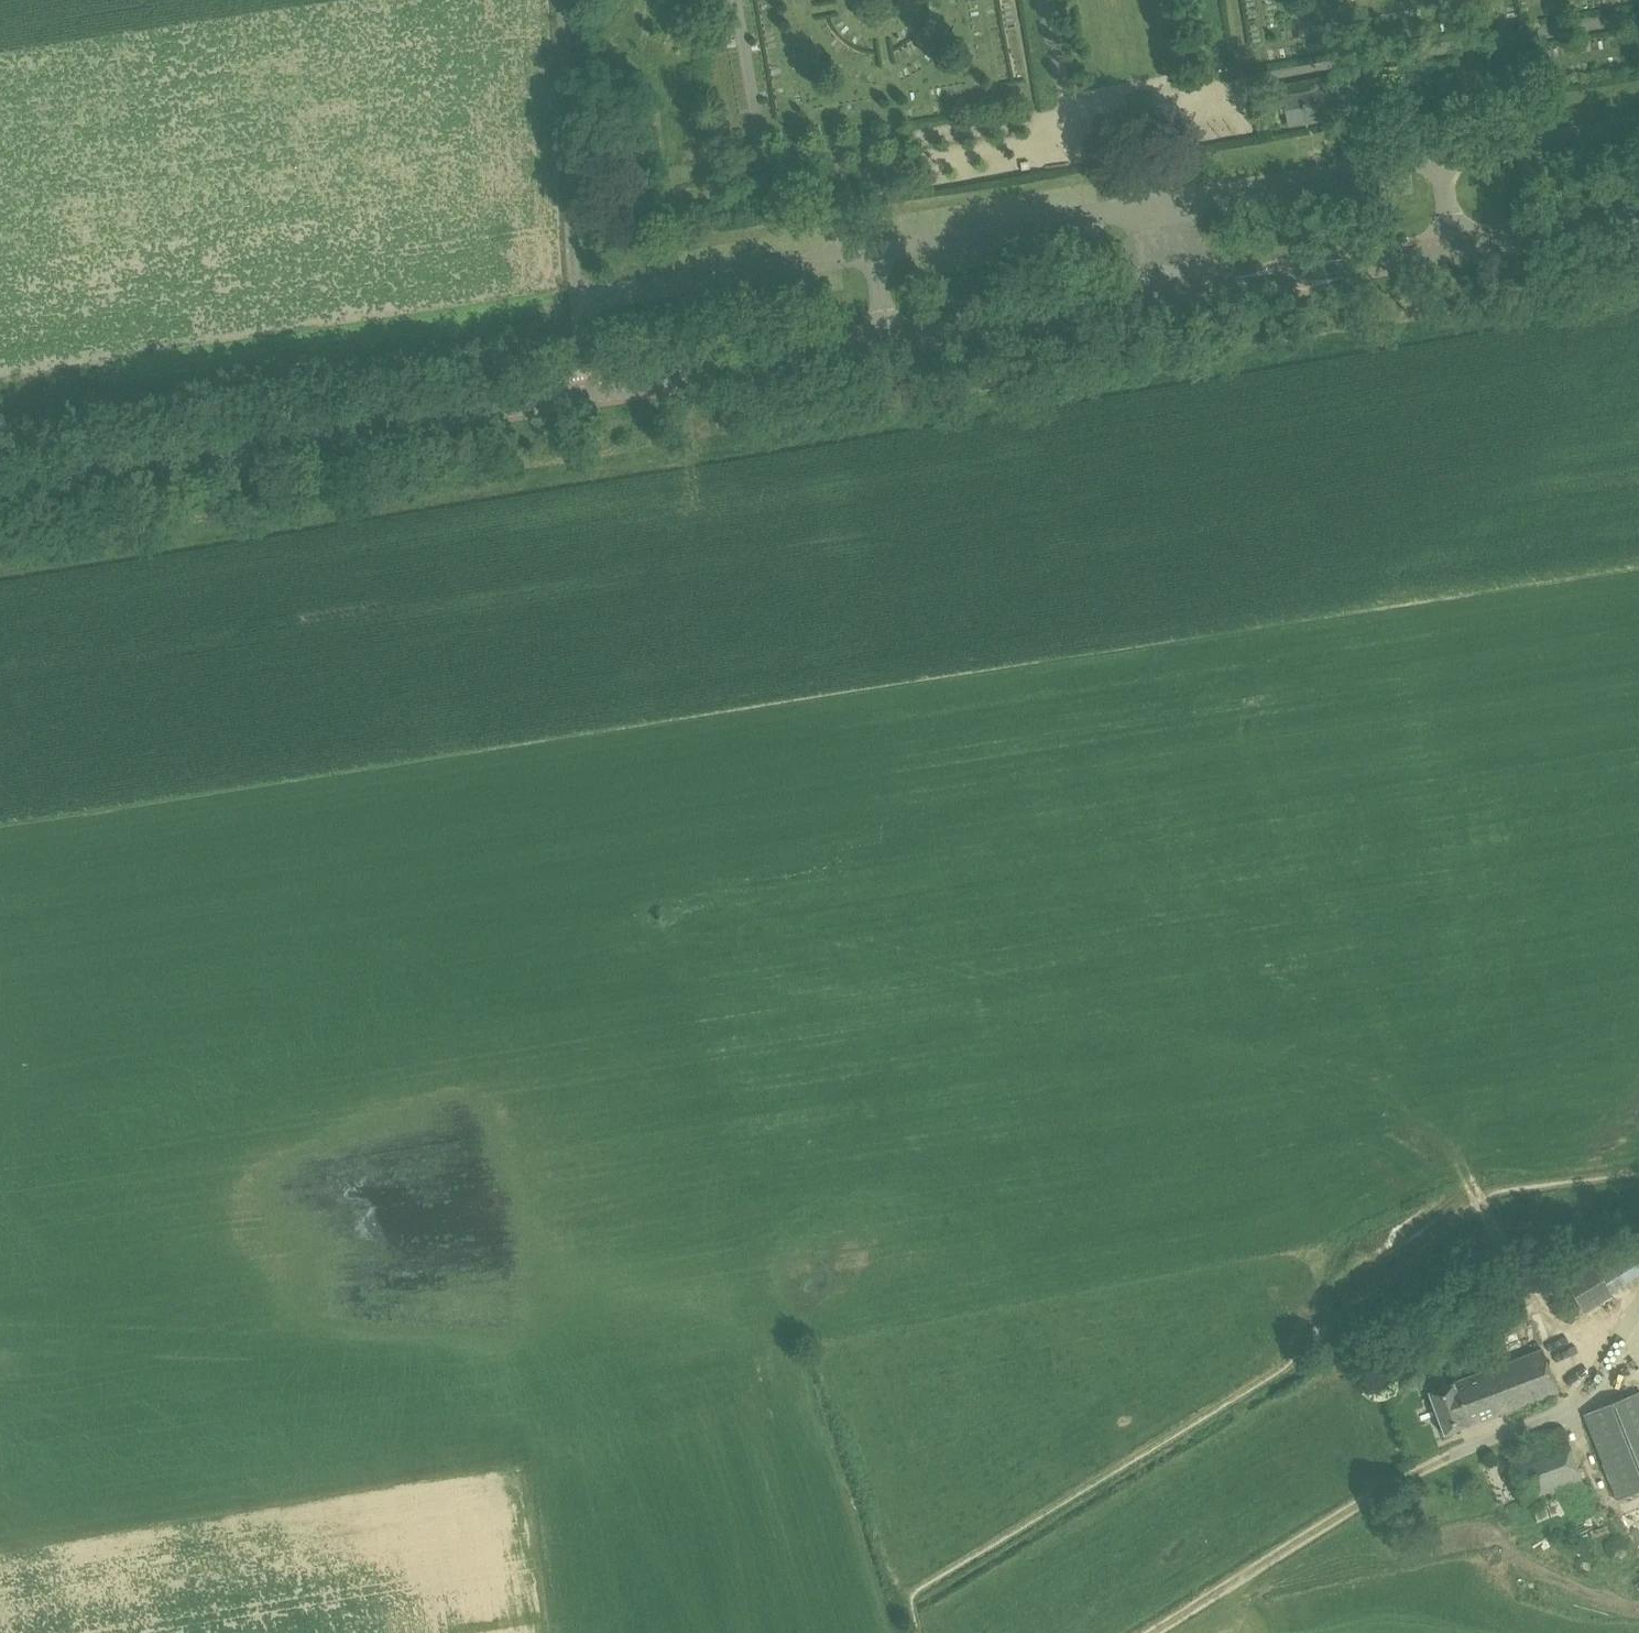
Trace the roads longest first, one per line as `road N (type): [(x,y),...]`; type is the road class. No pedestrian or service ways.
road 1 (secondary): [(0,490),(1638,220)]
road 2 (track): [(1150,1632),(1390,1484),(1452,1454)]

